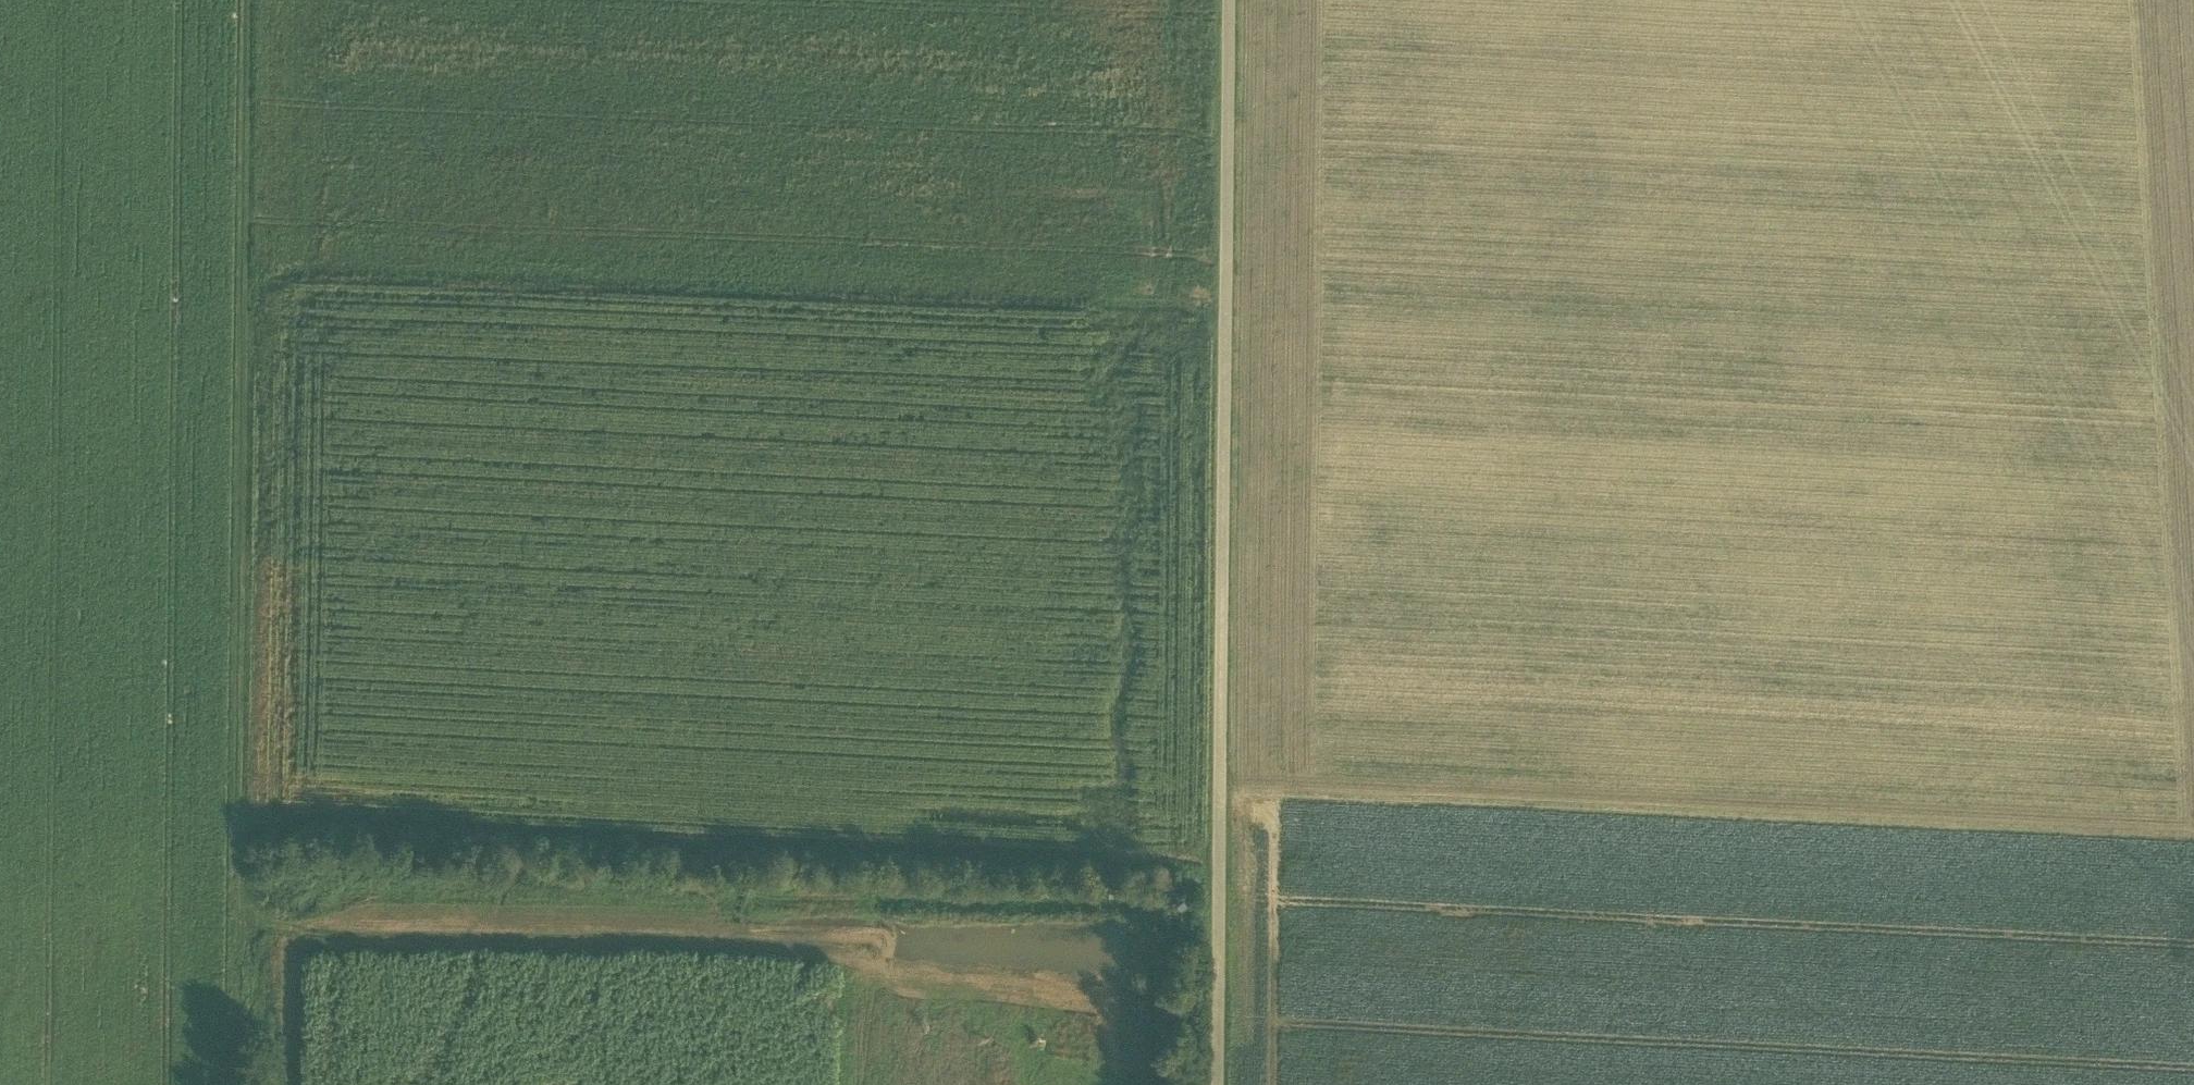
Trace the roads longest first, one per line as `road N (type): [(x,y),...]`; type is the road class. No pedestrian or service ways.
road 1 (track): [(245,0),(232,1084)]
road 2 (unclassified): [(1229,0),(1217,1084)]

